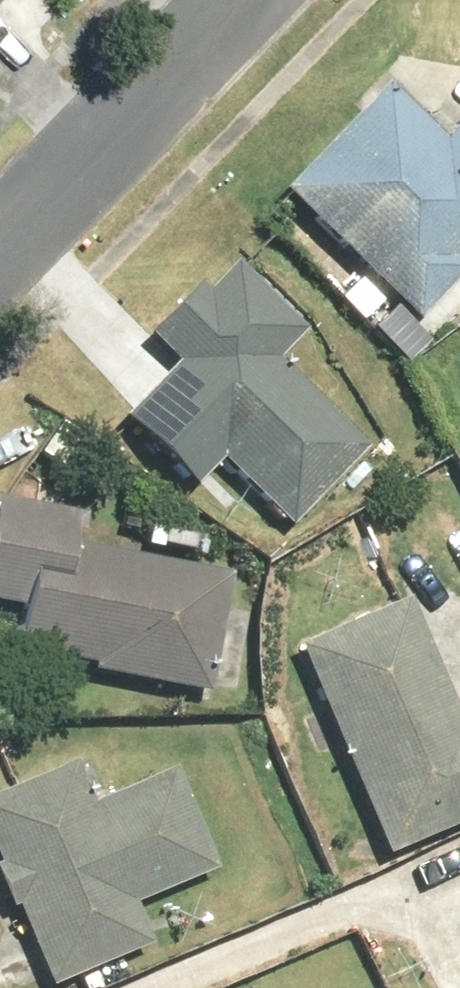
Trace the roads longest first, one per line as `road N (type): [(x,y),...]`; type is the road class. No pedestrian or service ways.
road 1 (residential): [(0,257),(246,0)]

